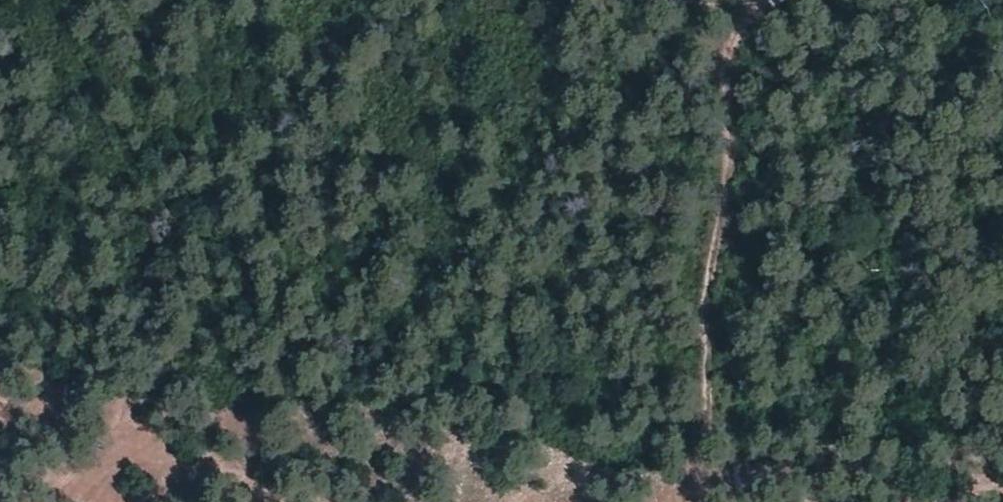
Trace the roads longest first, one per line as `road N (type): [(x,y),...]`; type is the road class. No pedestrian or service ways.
road 1 (track): [(763,0),(728,58),(729,164),(708,288),(703,501)]

